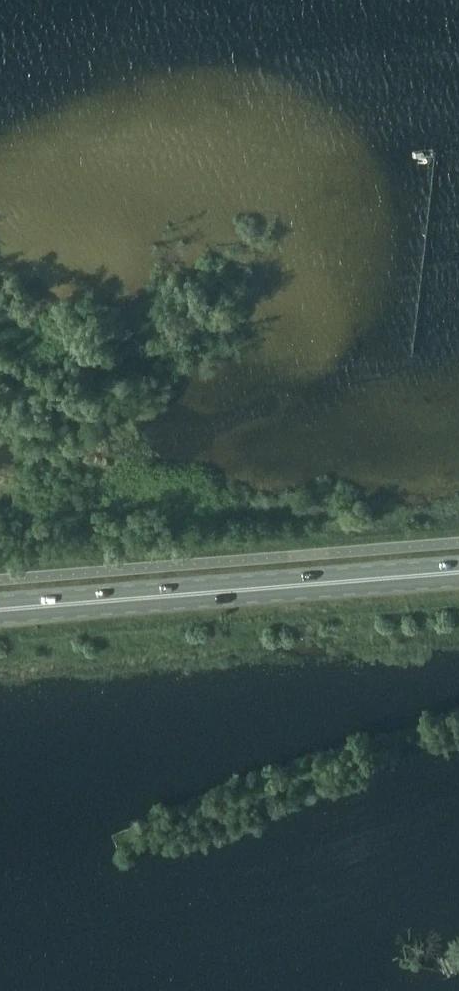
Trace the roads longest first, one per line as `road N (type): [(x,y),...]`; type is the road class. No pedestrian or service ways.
road 1 (primary): [(0,610),(458,573)]

